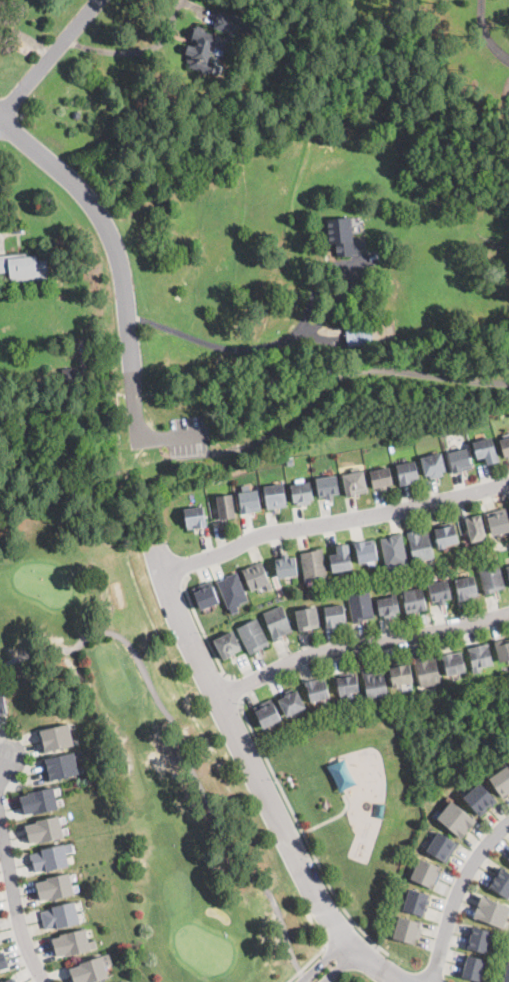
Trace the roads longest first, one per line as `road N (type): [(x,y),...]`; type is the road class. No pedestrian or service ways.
road 1 (residential): [(359,956),(309,884),(180,620),(154,546)]
road 2 (residential): [(138,440),(124,292),(106,221),(80,187),(0,121)]
road 3 (residential): [(508,482),(252,537),(163,574)]
road 4 (residential): [(223,703),(257,677),(318,652),(508,612)]
road 5 (residential): [(432,981),(459,891),(508,824)]
road 6 (residential): [(45,981),(19,924),(0,817)]
road 7 (residential): [(0,119),(100,0)]

